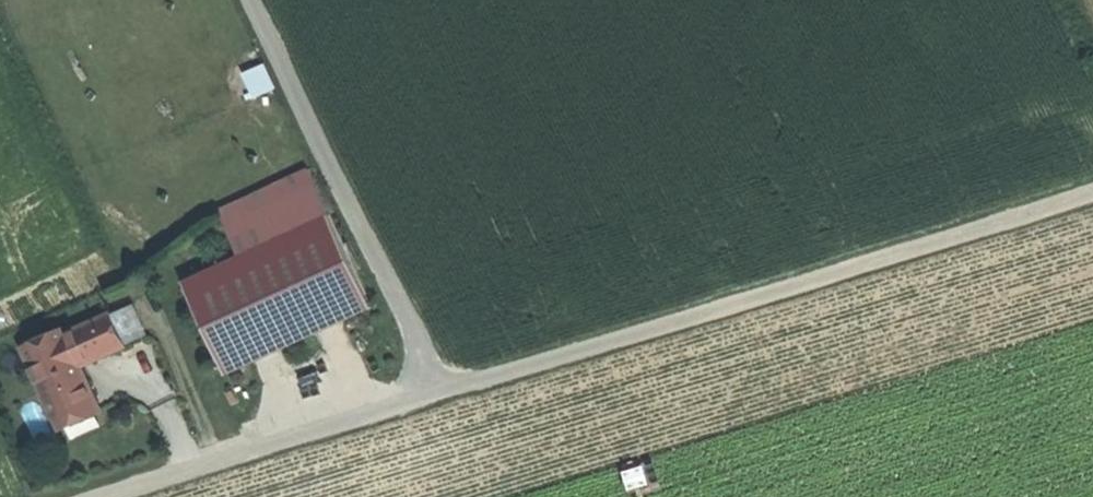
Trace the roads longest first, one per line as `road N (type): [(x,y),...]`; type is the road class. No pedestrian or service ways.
road 1 (track): [(75,496),(452,390),(1092,185)]
road 2 (track): [(452,390),(259,0)]

